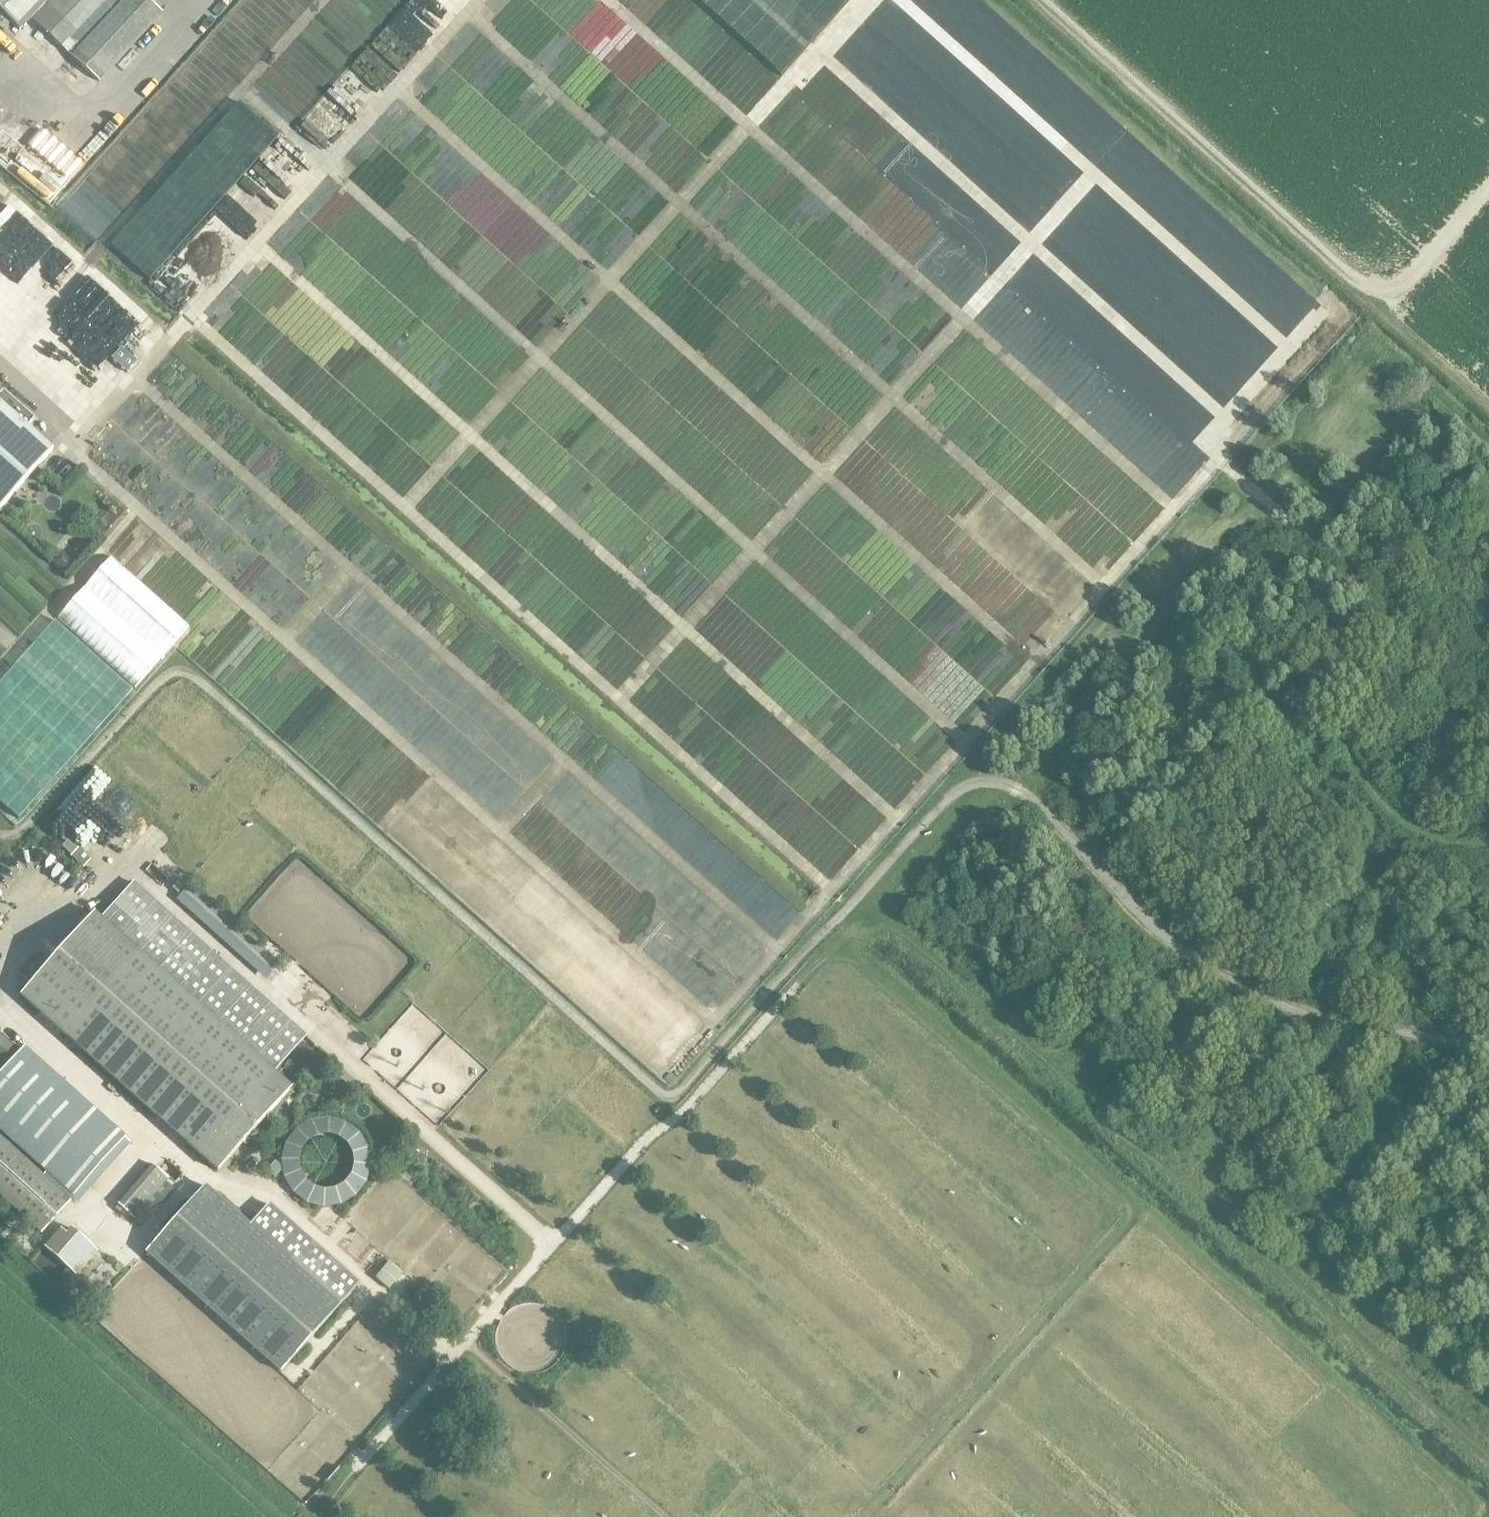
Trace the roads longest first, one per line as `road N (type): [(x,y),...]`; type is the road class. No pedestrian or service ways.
road 1 (track): [(858,1516),(1136,1206),(841,940),(795,984)]
road 2 (track): [(0,960),(62,892),(89,886),(119,861),(549,1242)]
road 3 (track): [(795,984),(674,1118),(641,1139),(351,1467)]
road 4 (track): [(662,1516),(465,1337)]

